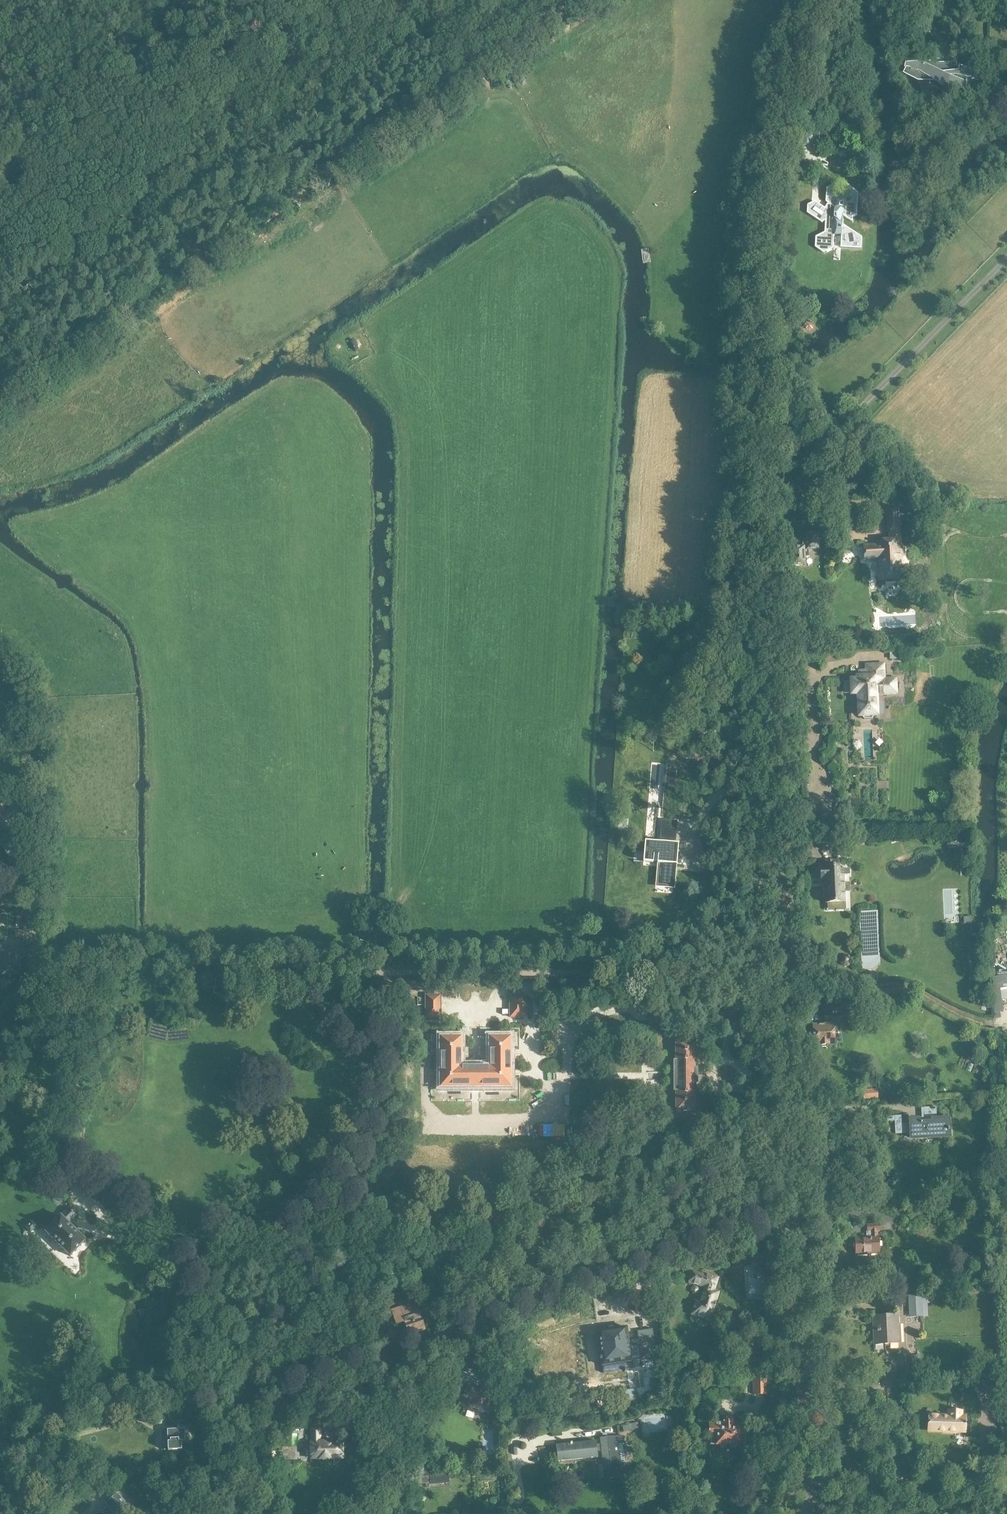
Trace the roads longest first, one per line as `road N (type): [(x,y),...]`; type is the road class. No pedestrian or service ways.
road 1 (unclassified): [(795,1222),(751,313),(756,245),(822,0)]
road 2 (track): [(1006,1021),(1001,1029),(889,977),(798,984),(28,976)]
road 3 (track): [(0,413),(594,0)]
road 4 (residential): [(795,1222),(752,1230),(377,1360),(405,1423),(399,1513)]
road 5 (unclassified): [(0,1010),(28,976),(32,950),(25,708),(0,673)]
road 6 (track): [(0,150),(88,145),(188,103),(247,60),(303,0)]
road 7 (track): [(1006,259),(861,409),(817,447),(758,477)]
road 8 (unclassified): [(810,1513),(795,1222)]
road 9 (track): [(111,0),(117,47),(106,91),(0,214)]
road 10 (track): [(159,1447),(159,1431),(135,1419),(63,1438),(44,1448),(31,1469),(19,1513)]
road 11 (track): [(83,1104),(21,985)]

